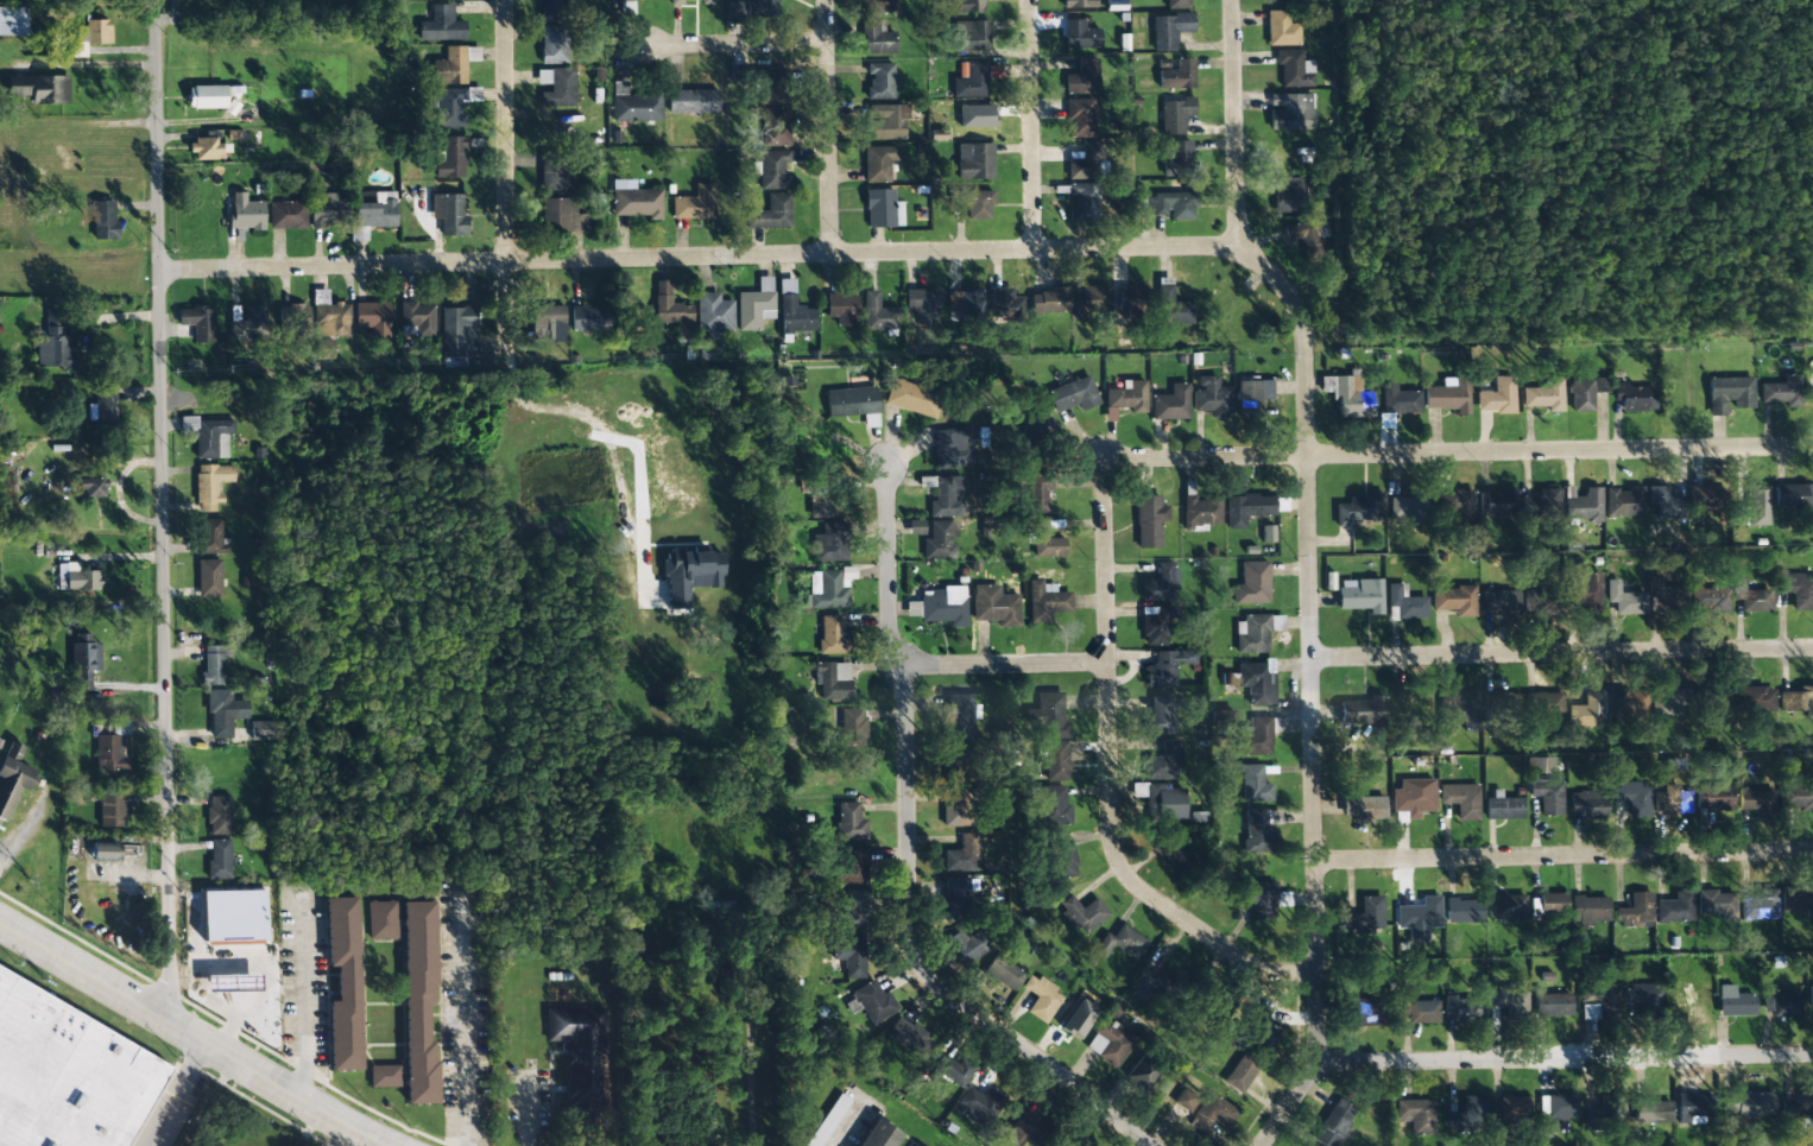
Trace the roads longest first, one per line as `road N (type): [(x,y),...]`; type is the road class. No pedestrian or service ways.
road 1 (residential): [(1263,1145),(1320,1056),(1308,456),(1305,333),(1295,304),(1276,278),(1238,253),(1234,0)]
road 2 (residential): [(1238,253),(1170,247),(160,271)]
road 3 (residential): [(171,1022),(156,0)]
road 4 (residential): [(1158,1145),(922,968),(912,931),(901,666),(891,620),(887,464)]
road 5 (residential): [(1812,447),(1117,464)]
road 6 (residential): [(1319,970),(1276,973),(1247,962),(1123,868),(1112,817),(1105,482),(1117,464)]
road 7 (residential): [(1812,647),(1312,658)]
road 8 (residential): [(1812,1053),(1331,1063),(1314,1070)]
road 9 (residential): [(1812,852),(1316,861)]
road 10 (secondary): [(392,1145),(0,918)]
road 11 (residential): [(511,355),(507,0)]
road 12 (residential): [(833,254),(827,0)]
road 13 (residential): [(1035,249),(1031,0)]
road 14 (residential): [(1108,663),(901,666)]
road 15 (residential): [(828,43),(653,45)]

